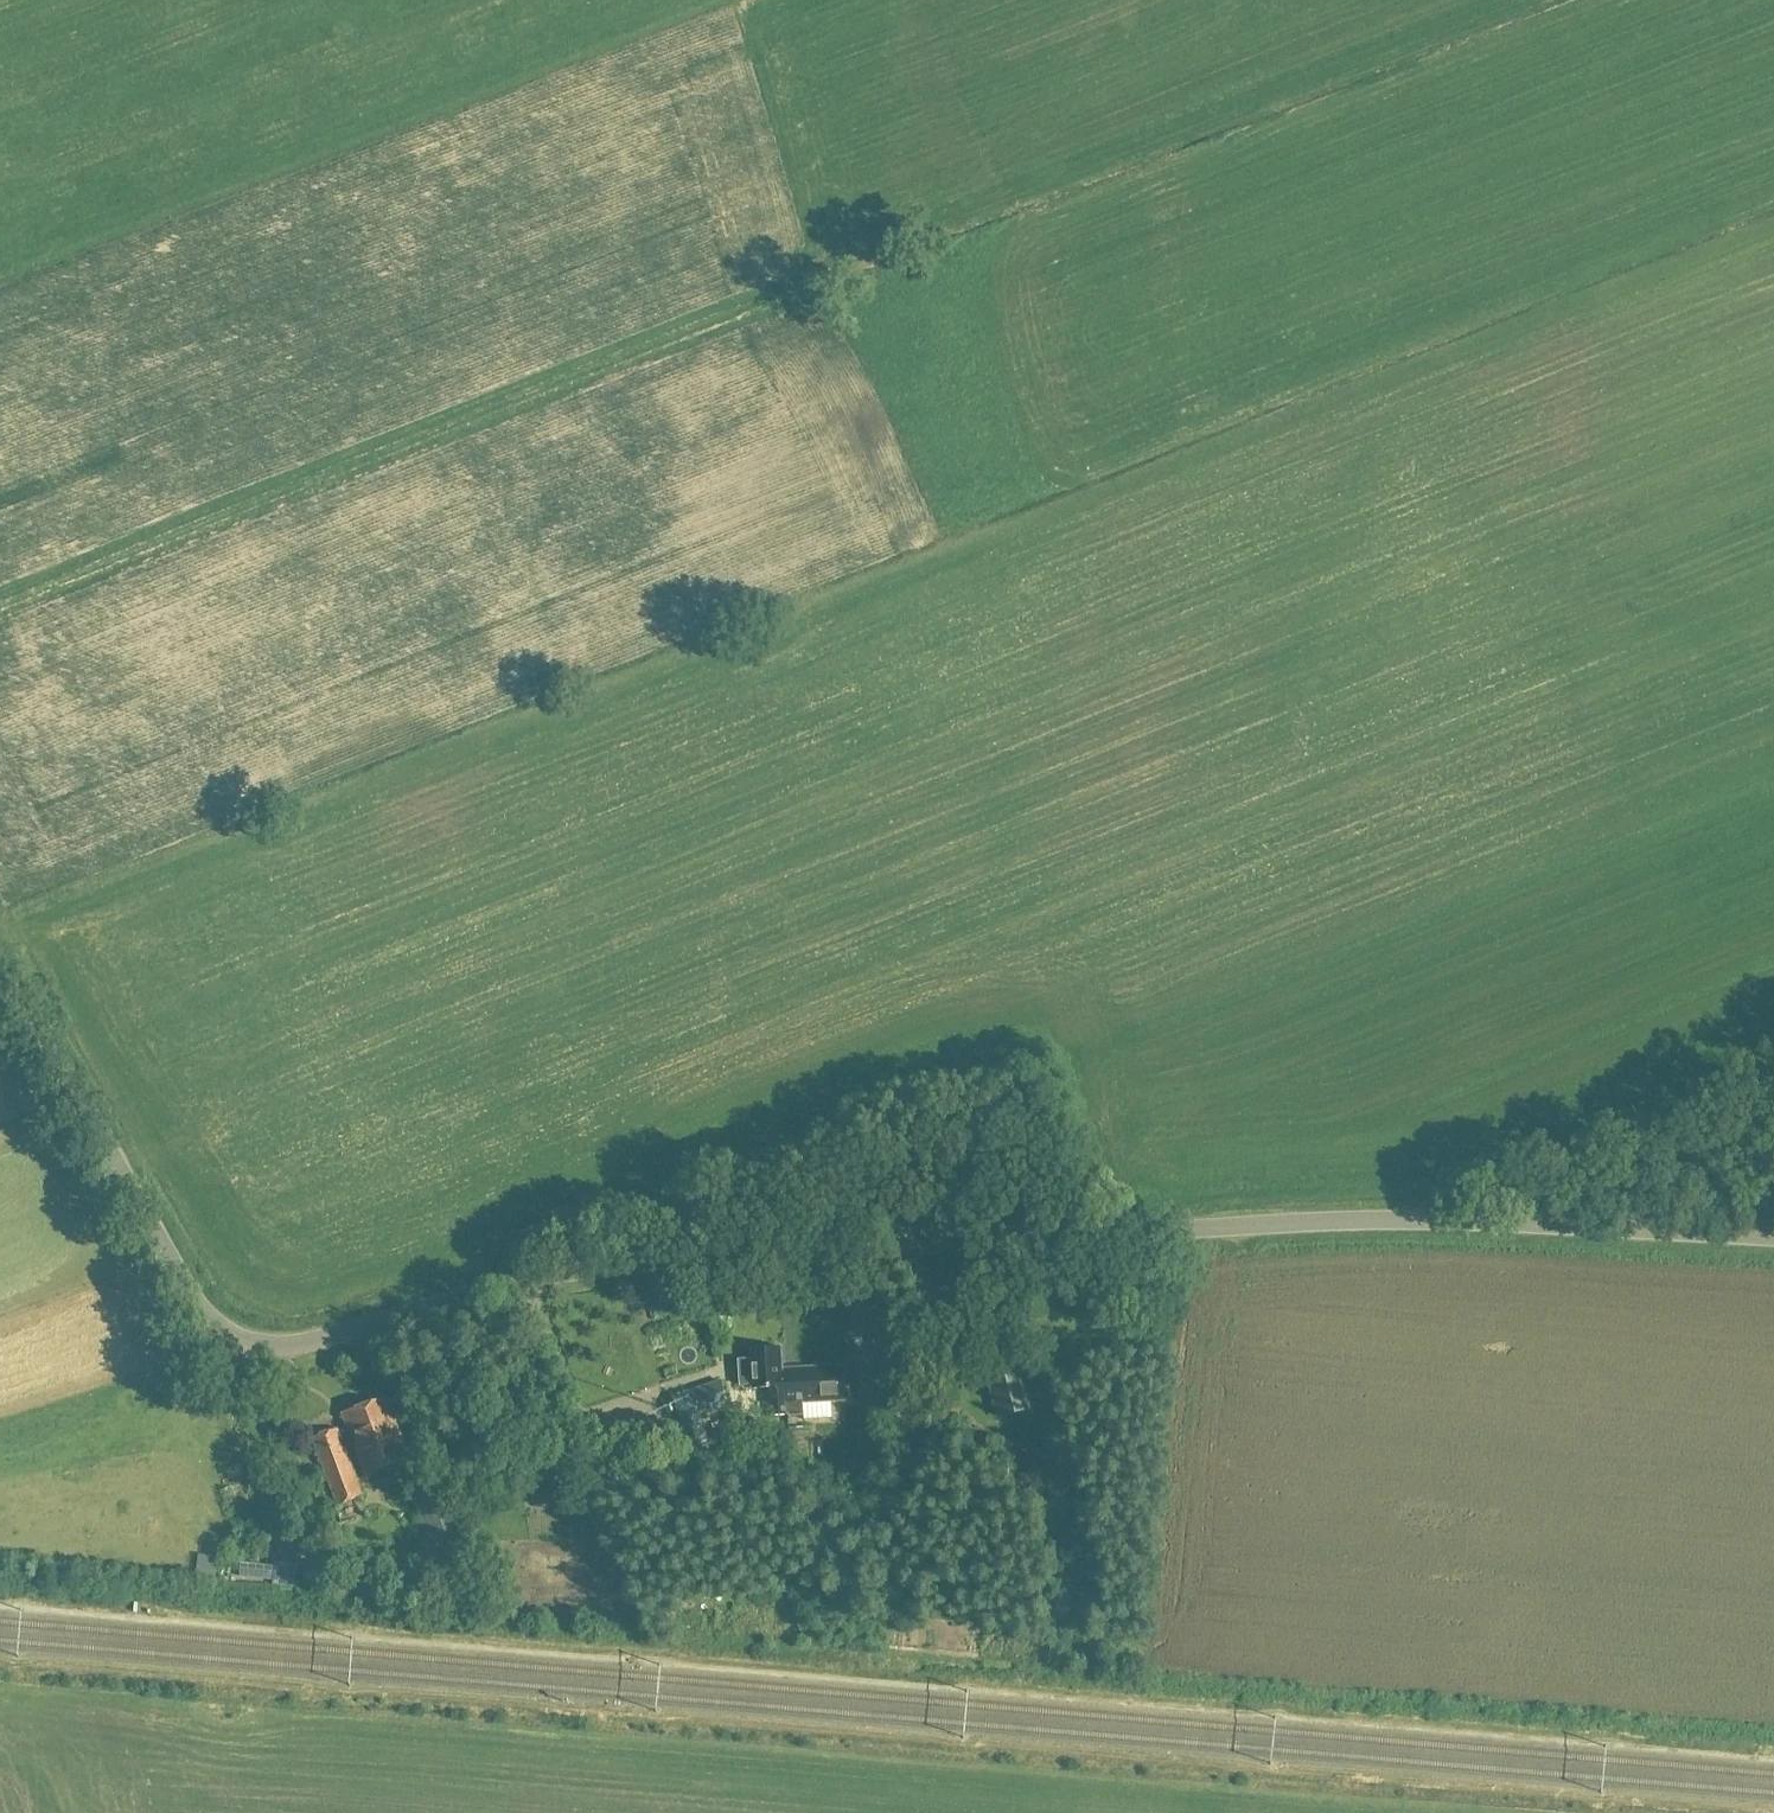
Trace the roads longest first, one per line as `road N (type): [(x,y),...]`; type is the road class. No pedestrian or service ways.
road 1 (unclassified): [(1773,1236),(1344,1204),(594,1249),(295,1342),(247,1348),(215,1338),(0,962)]

